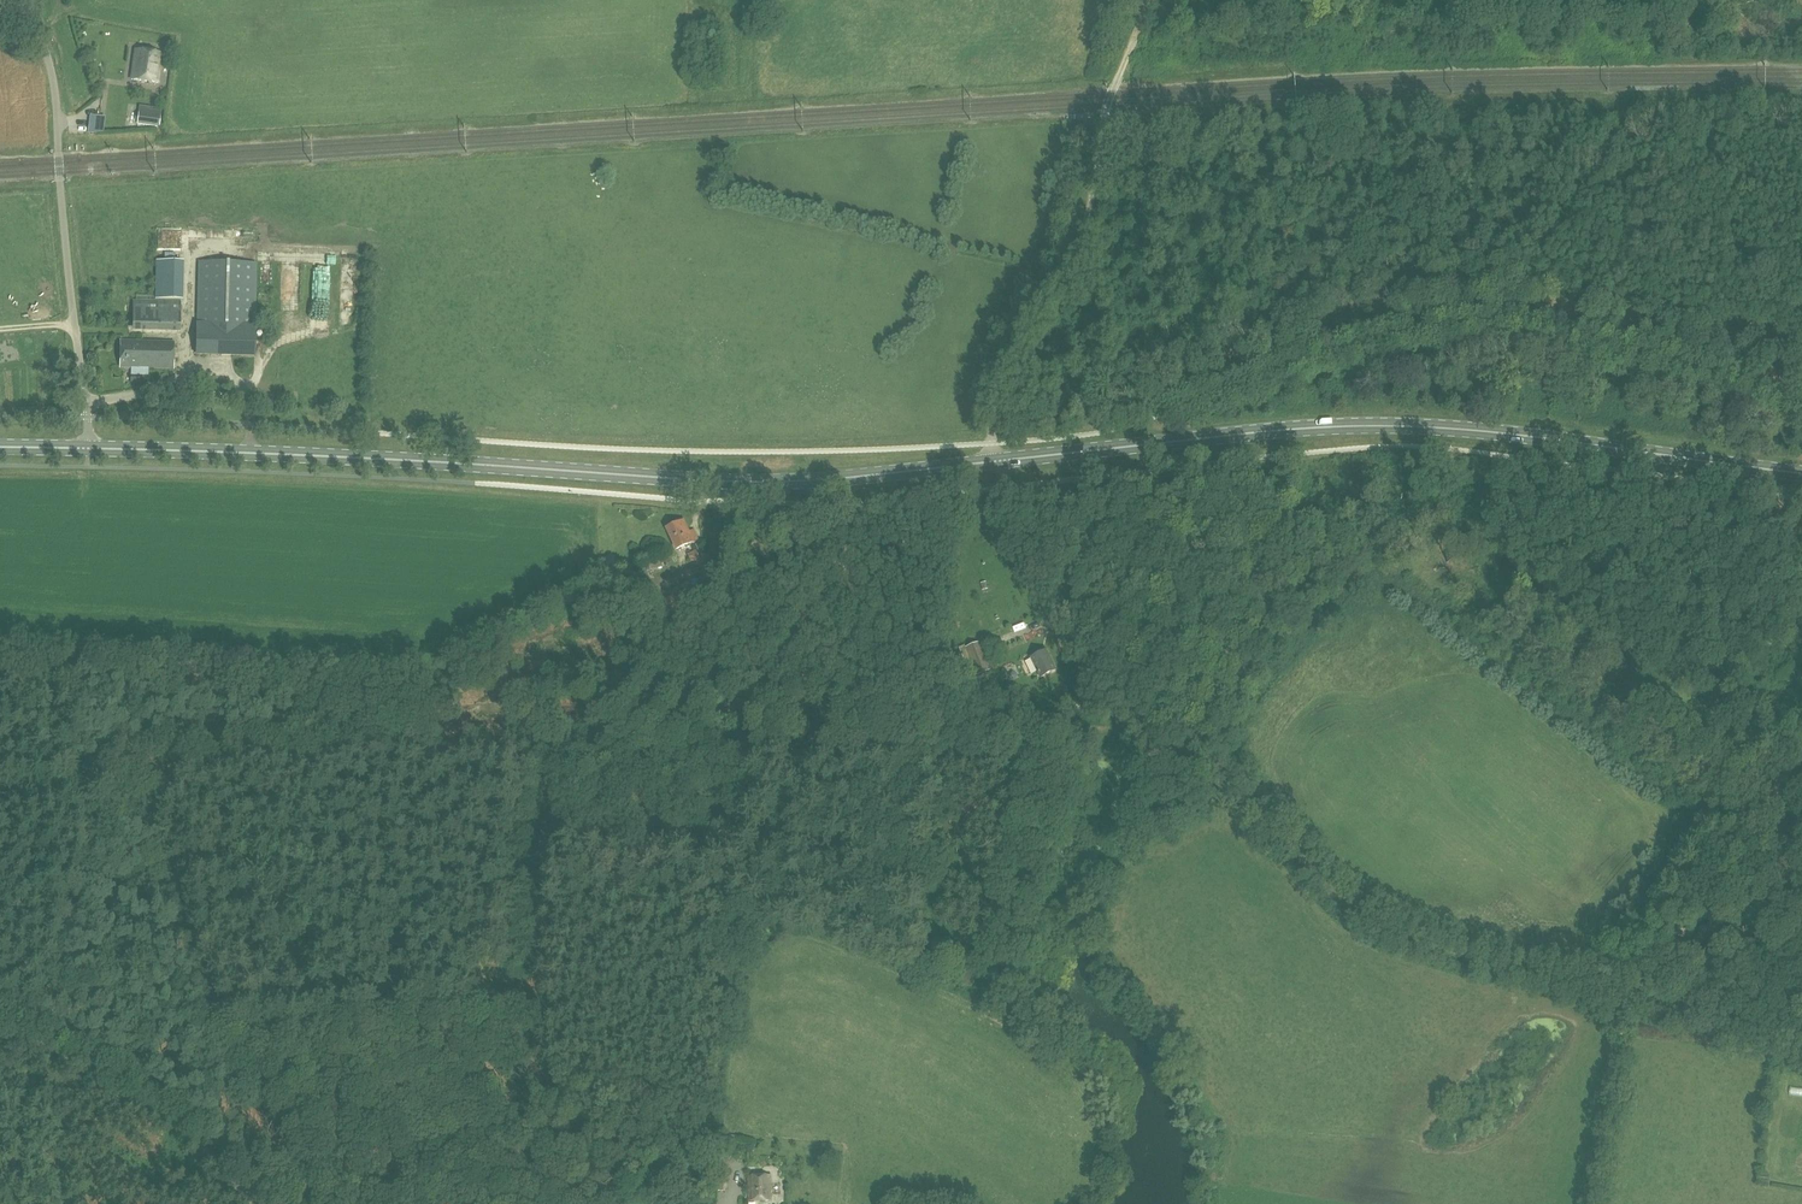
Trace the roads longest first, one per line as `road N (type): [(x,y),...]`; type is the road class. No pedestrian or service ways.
road 1 (primary): [(1801,473),(1397,426),(1257,432),(779,481),(87,449)]
road 2 (track): [(1153,732),(1109,680),(1008,486),(992,443),(992,408),(1005,366),(1077,249),(1108,104),(1150,0)]
road 3 (track): [(1153,732),(1258,814),(1368,920),(1449,952),(1633,1000)]
road 4 (track): [(1801,745),(1622,1021),(1593,1203)]
road 5 (unclassified): [(87,449),(54,99),(39,28)]
road 6 (unclassified): [(253,1203),(99,1055),(0,1009)]

